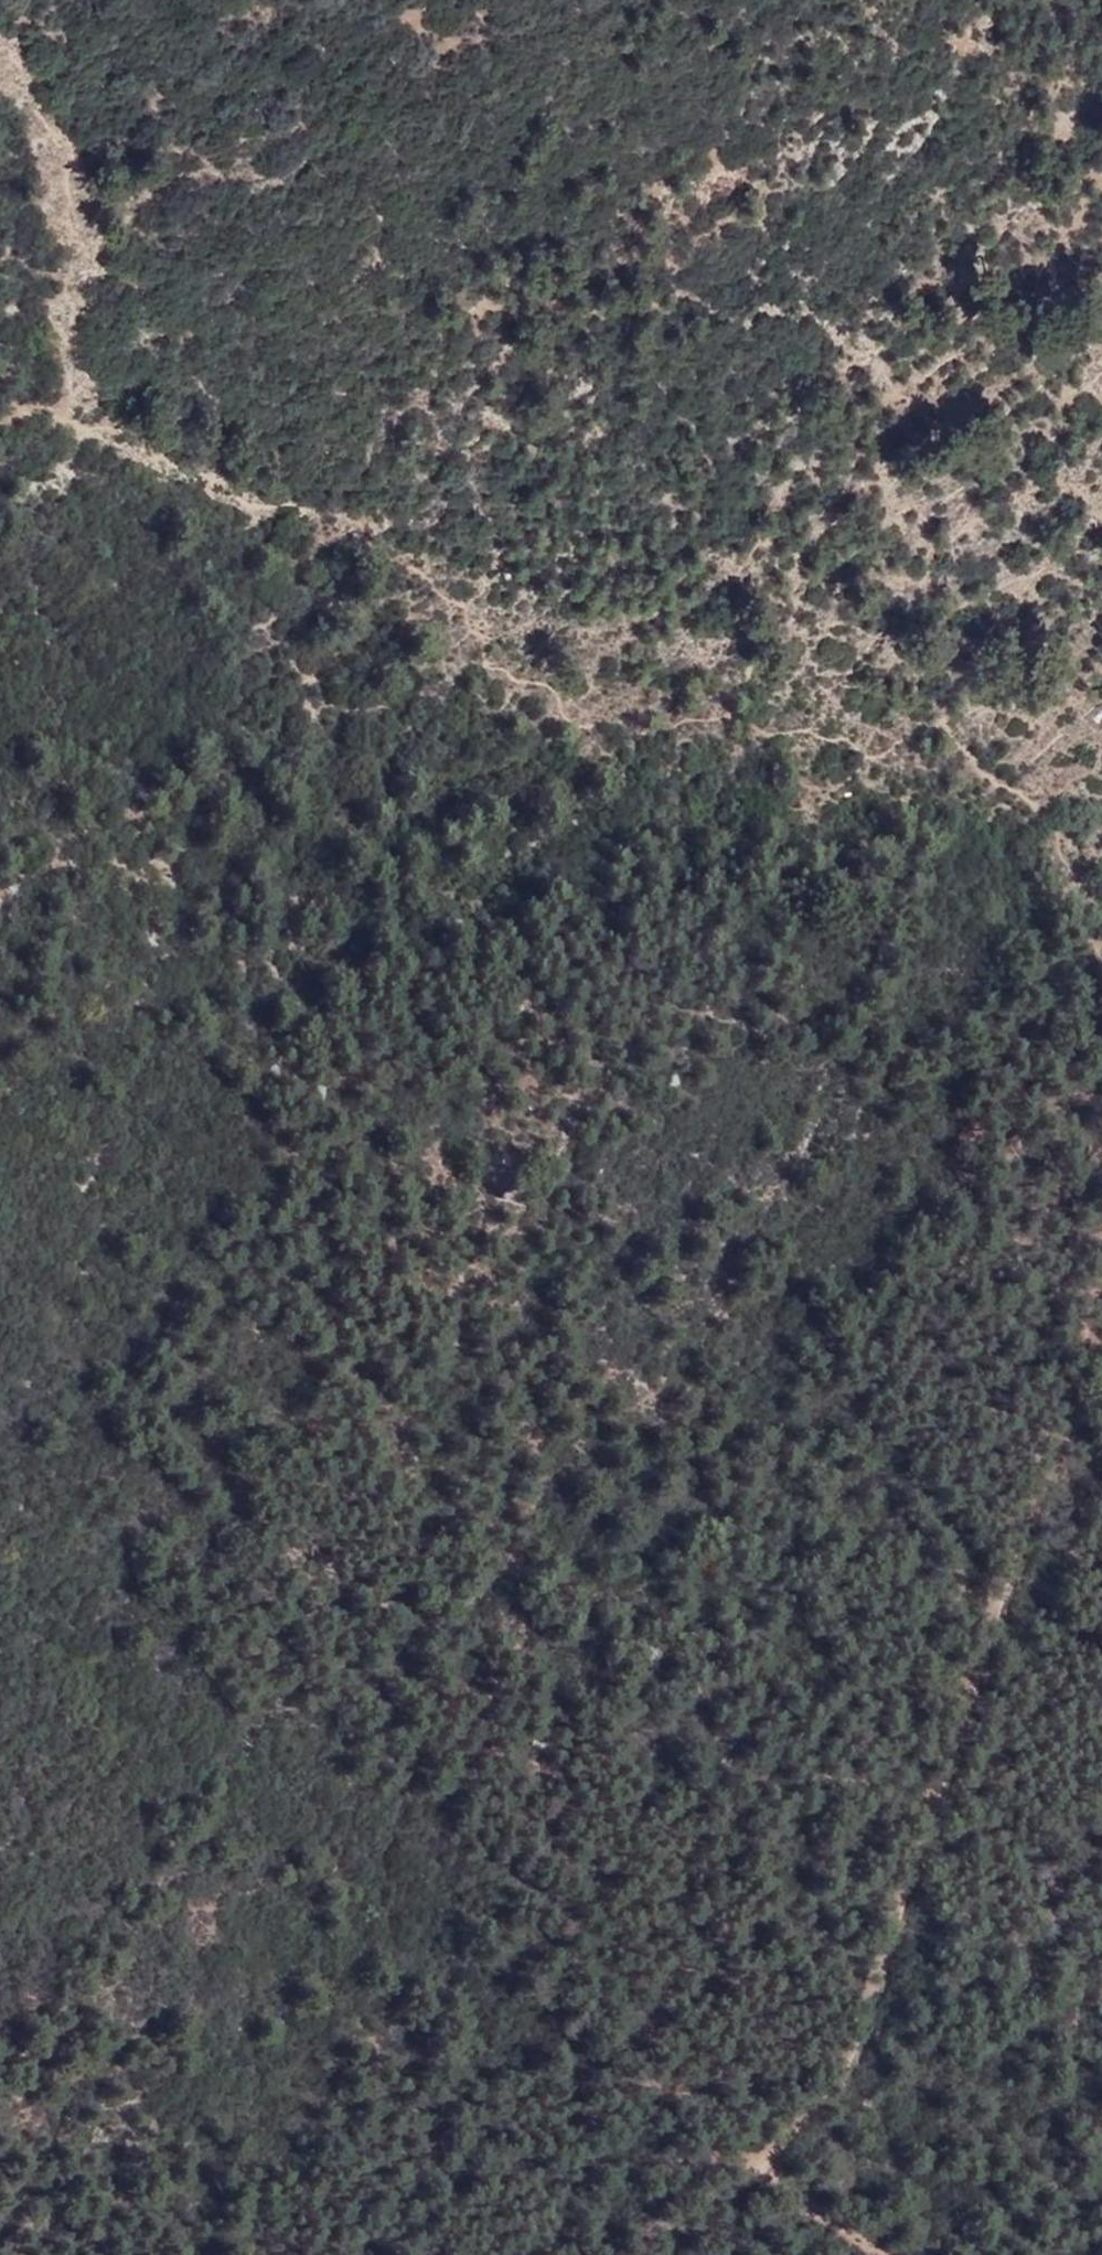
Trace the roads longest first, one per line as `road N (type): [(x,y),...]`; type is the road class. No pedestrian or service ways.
road 1 (track): [(1101,1261),(990,1694),(914,1874),(867,2036),(767,2161),(634,2254)]
road 2 (track): [(767,2161),(879,2254)]

